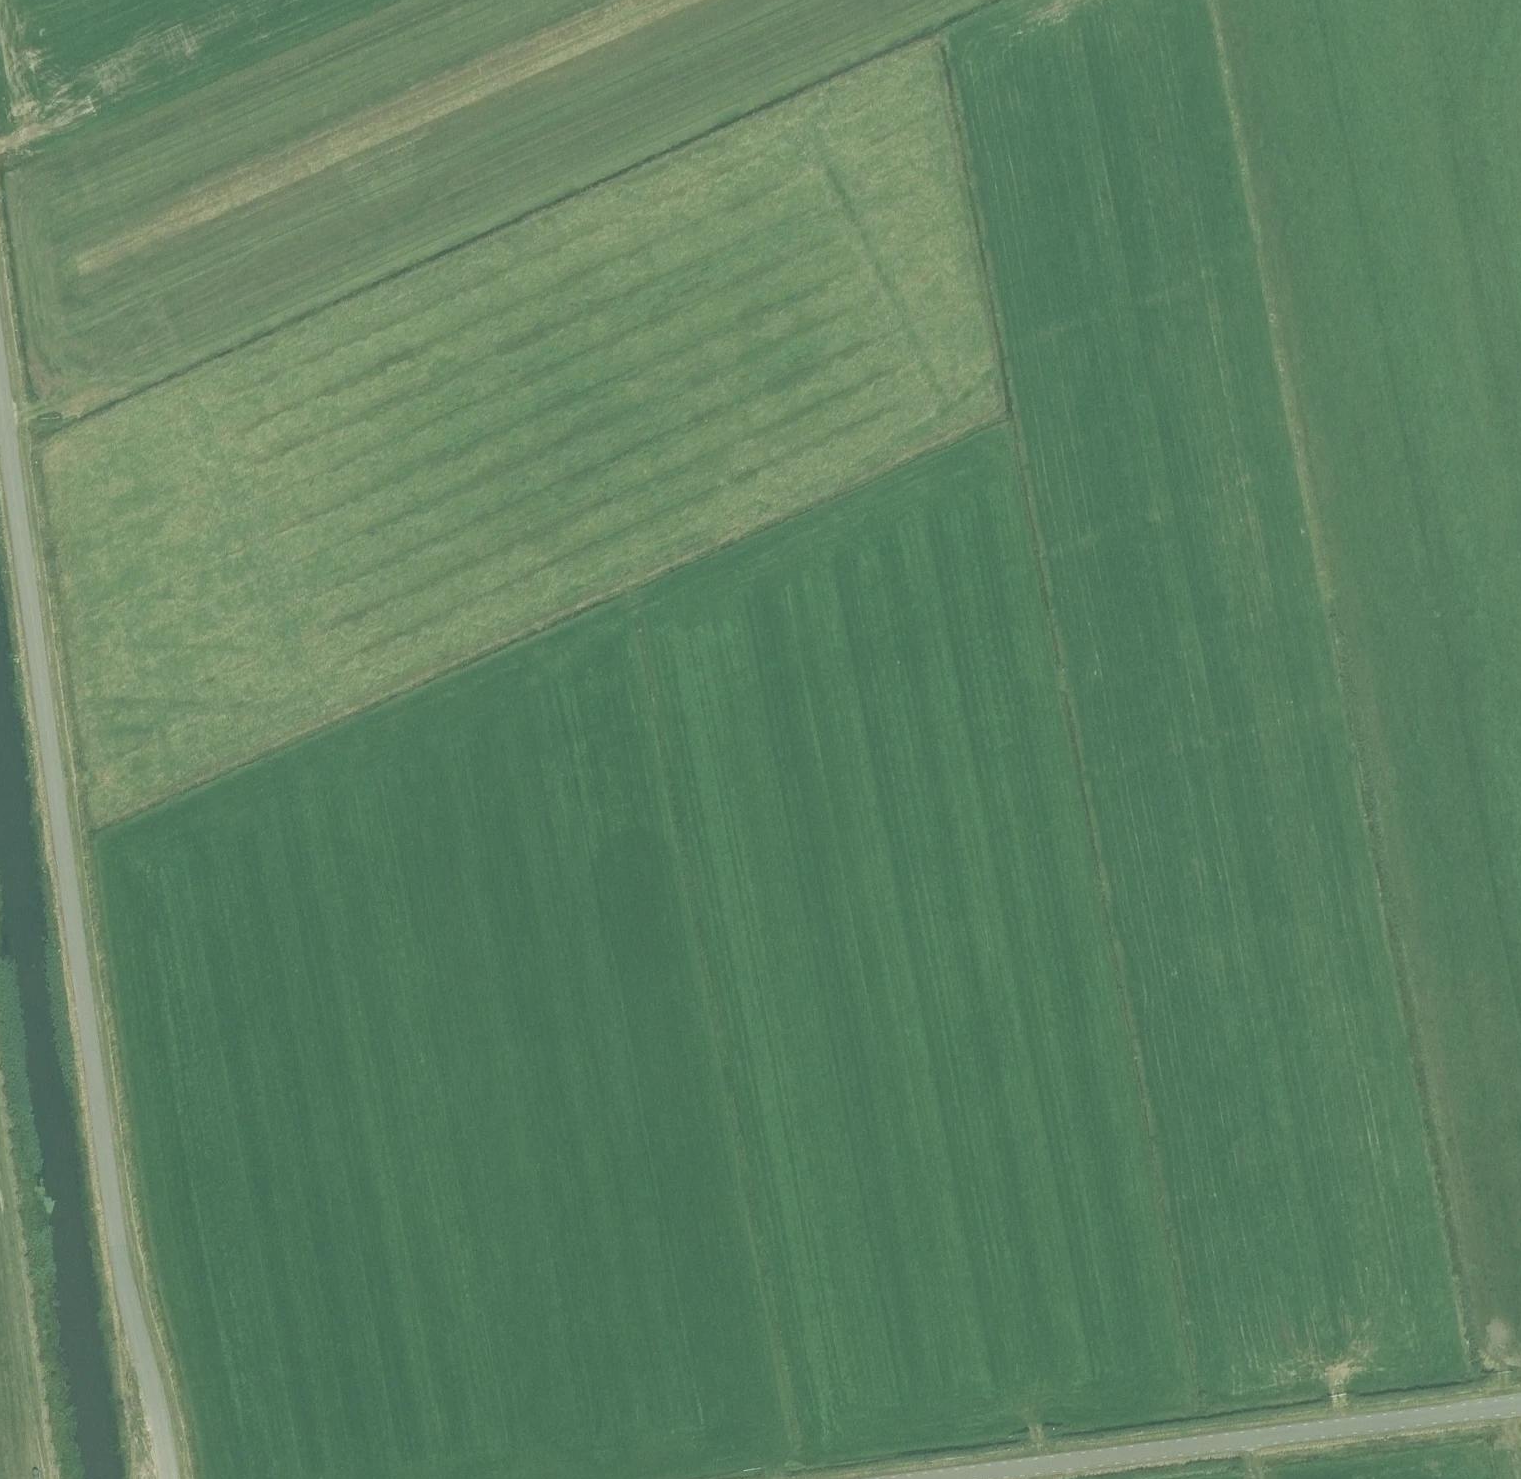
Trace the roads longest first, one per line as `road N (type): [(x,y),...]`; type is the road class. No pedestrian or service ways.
road 1 (tertiary): [(169,1478),(119,1257),(0,400)]
road 2 (tertiary): [(934,1478),(1520,1404)]

